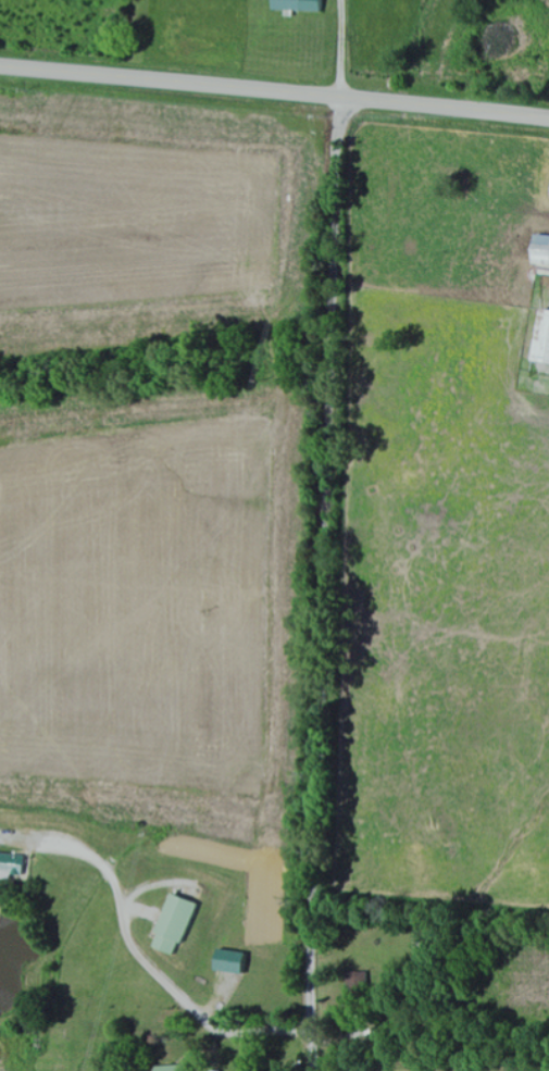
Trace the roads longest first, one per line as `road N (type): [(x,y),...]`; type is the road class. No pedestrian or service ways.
road 1 (residential): [(341,98),(319,677),(314,1070)]
road 2 (primary): [(548,119),(0,67)]

